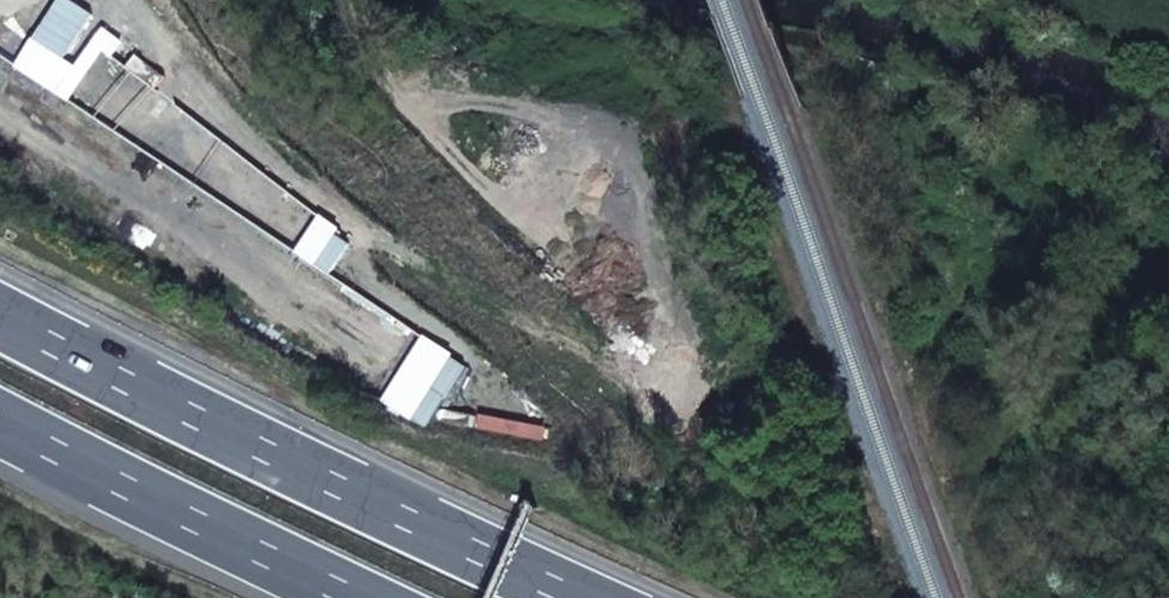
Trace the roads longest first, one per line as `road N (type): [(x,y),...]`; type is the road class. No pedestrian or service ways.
road 1 (motorway): [(579,597),(0,315)]
road 2 (unclassified): [(721,369),(550,242),(389,93),(337,0)]
road 3 (motorway): [(0,424),(363,597)]

